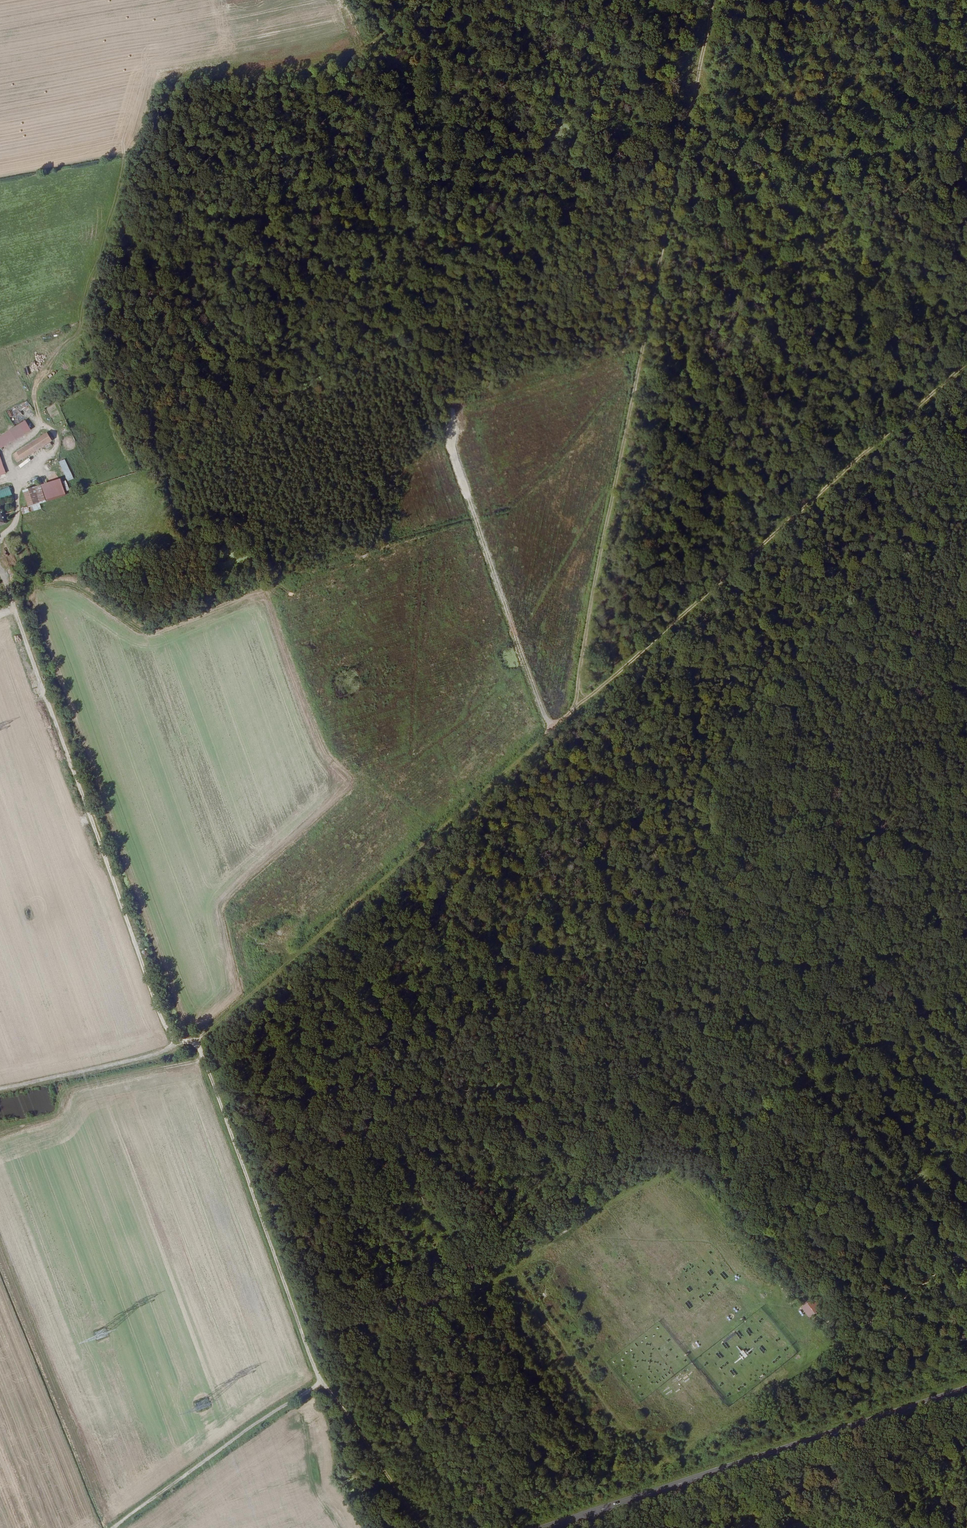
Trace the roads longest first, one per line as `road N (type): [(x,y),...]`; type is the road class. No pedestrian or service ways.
road 1 (track): [(704,69),(575,711),(203,1036)]
road 2 (track): [(419,1527),(329,1379),(203,1036),(169,1040),(0,572)]
road 3 (track): [(256,1180),(966,839)]
road 4 (track): [(0,541),(15,521),(21,485),(54,451),(57,439),(38,409),(38,388),(54,365),(408,0)]
road 5 (track): [(552,731),(337,73)]
road 6 (track): [(122,1527),(272,1415),(564,1228)]
road 7 (track): [(575,711),(966,365)]
road 8 (primary): [(966,1390),(550,1527)]
road 9 (track): [(717,960),(966,1246)]

